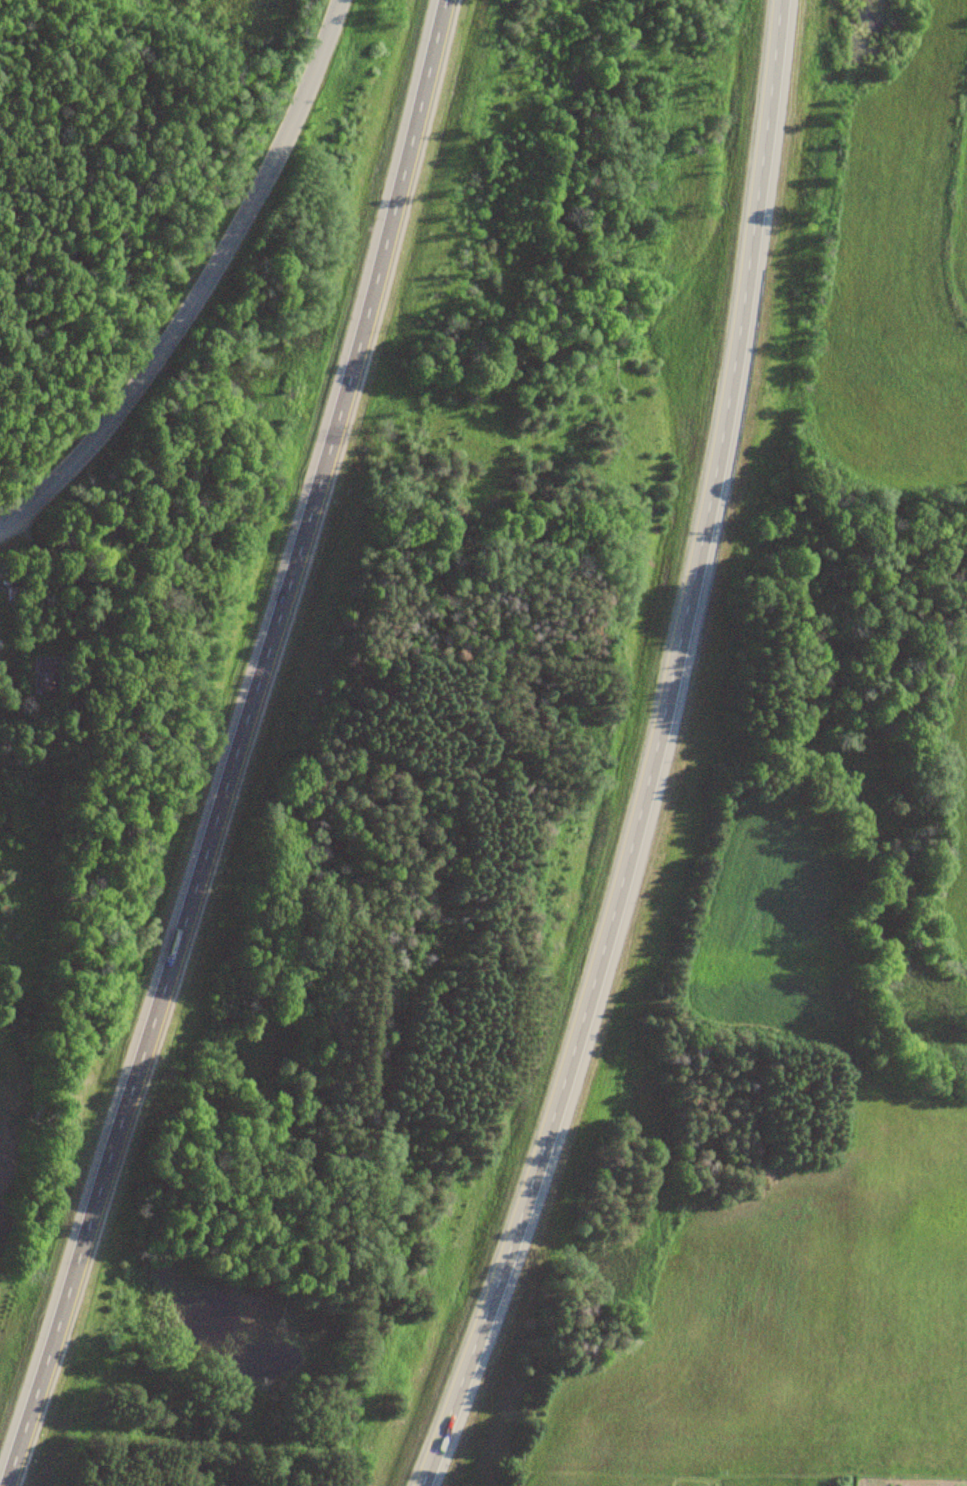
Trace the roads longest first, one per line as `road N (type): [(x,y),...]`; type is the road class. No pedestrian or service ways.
road 1 (motorway): [(439,0),(298,545),(2,1485)]
road 2 (motorway): [(417,1485),(489,1306),(620,893),(695,589),(758,215),(779,0)]
road 3 (residential): [(5,525),(81,460),(221,261),(306,92),(340,0)]

